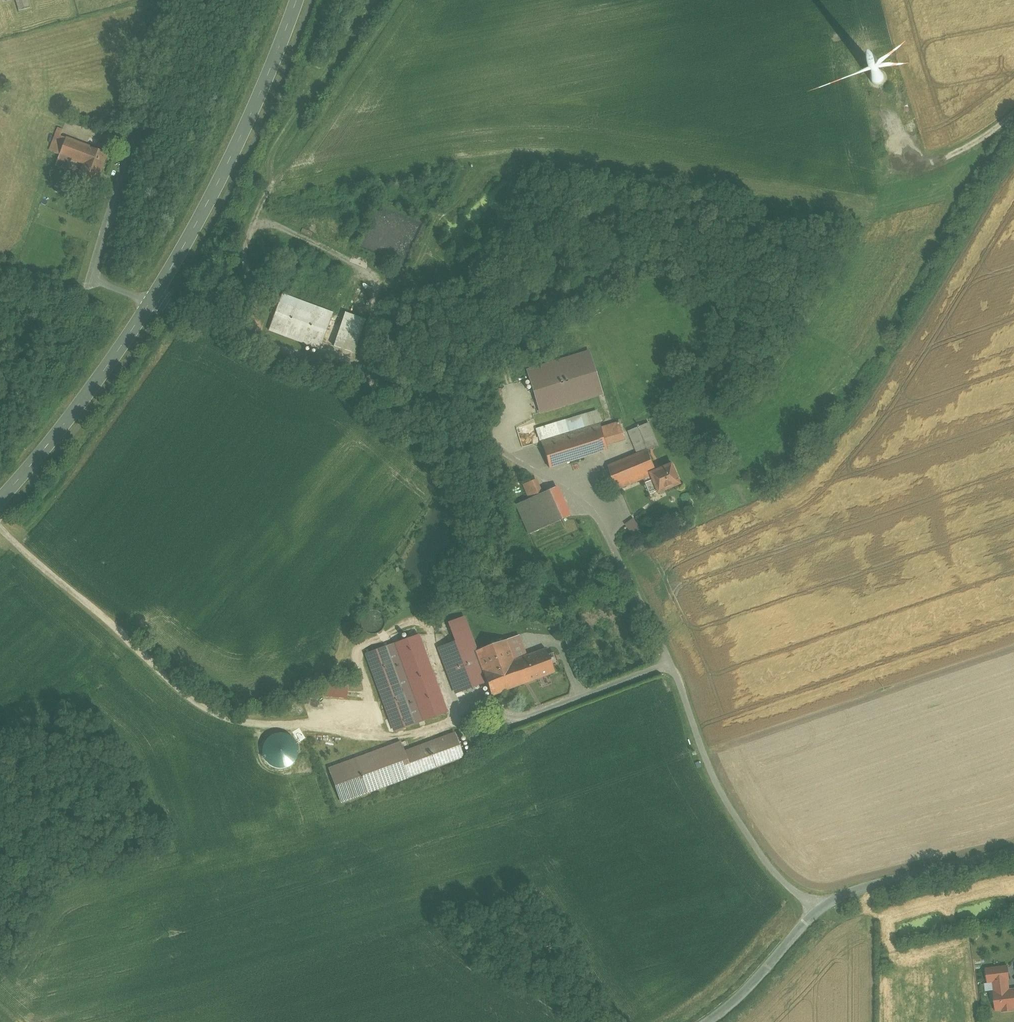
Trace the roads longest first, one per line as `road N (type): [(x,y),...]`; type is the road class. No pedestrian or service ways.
road 1 (secondary): [(298,0),(256,109),(152,301),(0,502)]
road 2 (unclassified): [(707,1021),(817,911),(863,887),(1013,856)]
road 3 (track): [(895,119),(929,171),(1013,124)]

